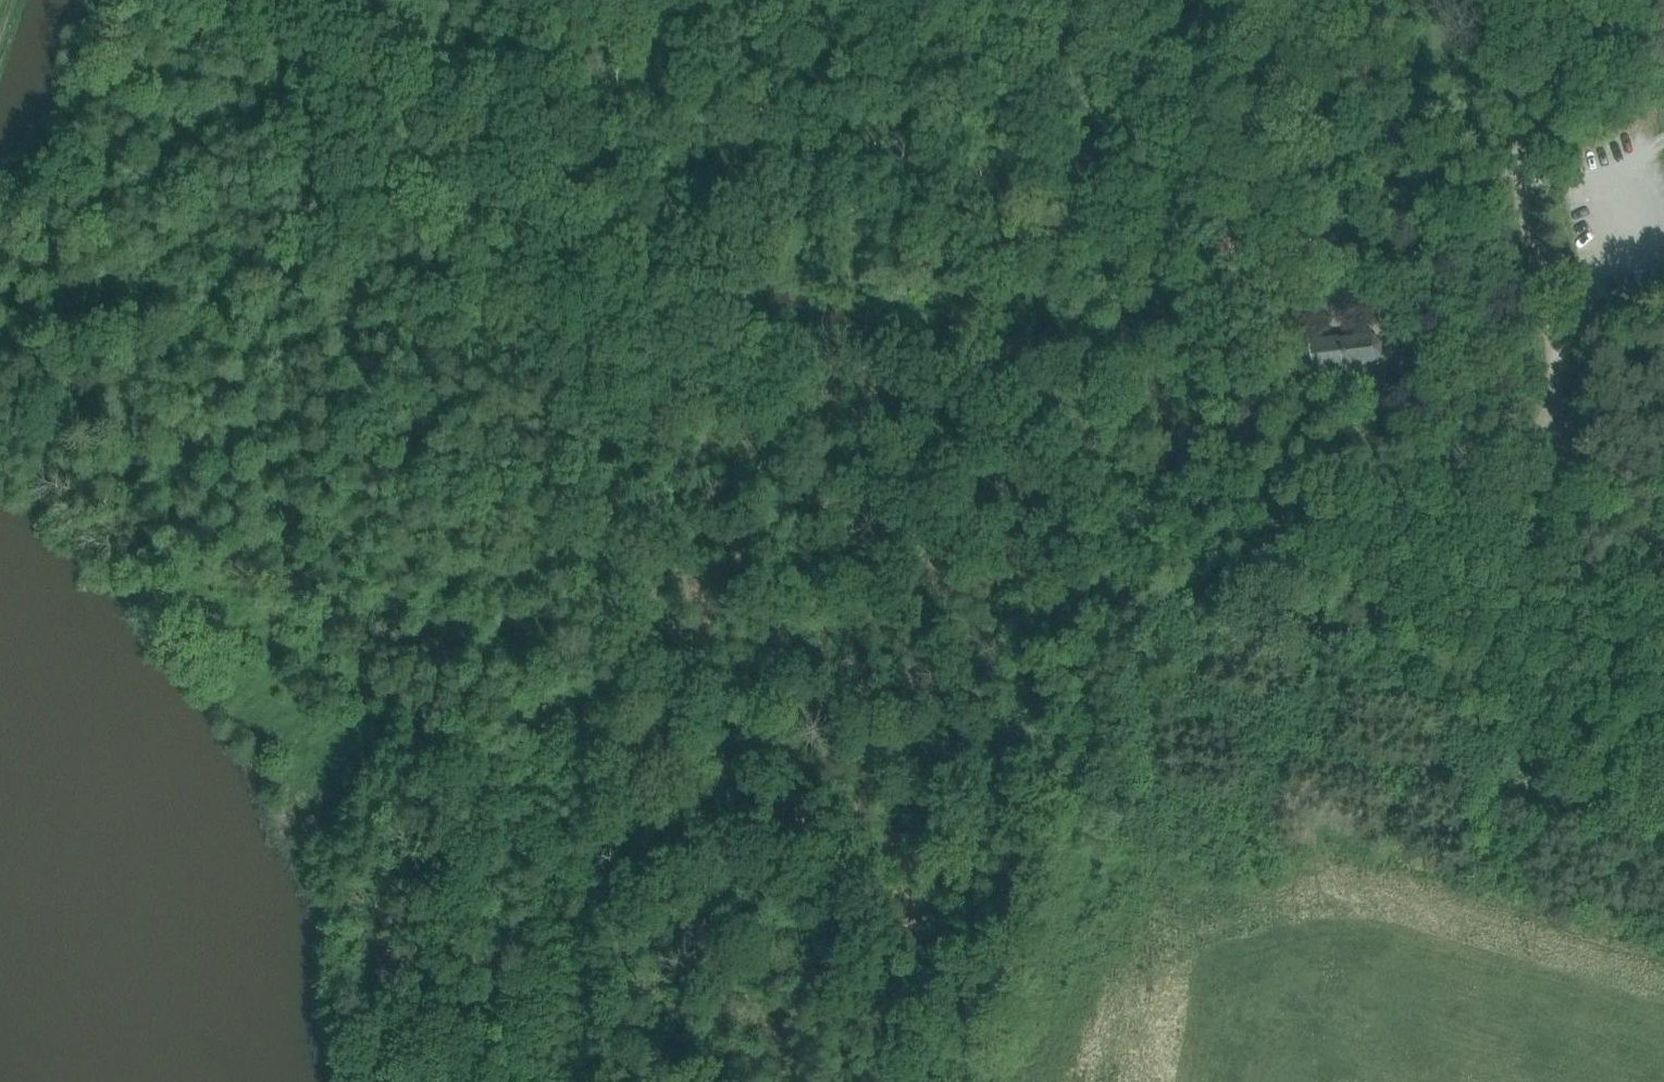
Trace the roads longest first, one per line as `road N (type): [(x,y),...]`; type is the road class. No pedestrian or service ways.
road 1 (unclassified): [(1663,542),(1566,471),(1522,174),(1533,142),(1555,118),(1663,28)]
road 2 (track): [(1523,171),(1502,155),(1437,58),(1441,0)]

